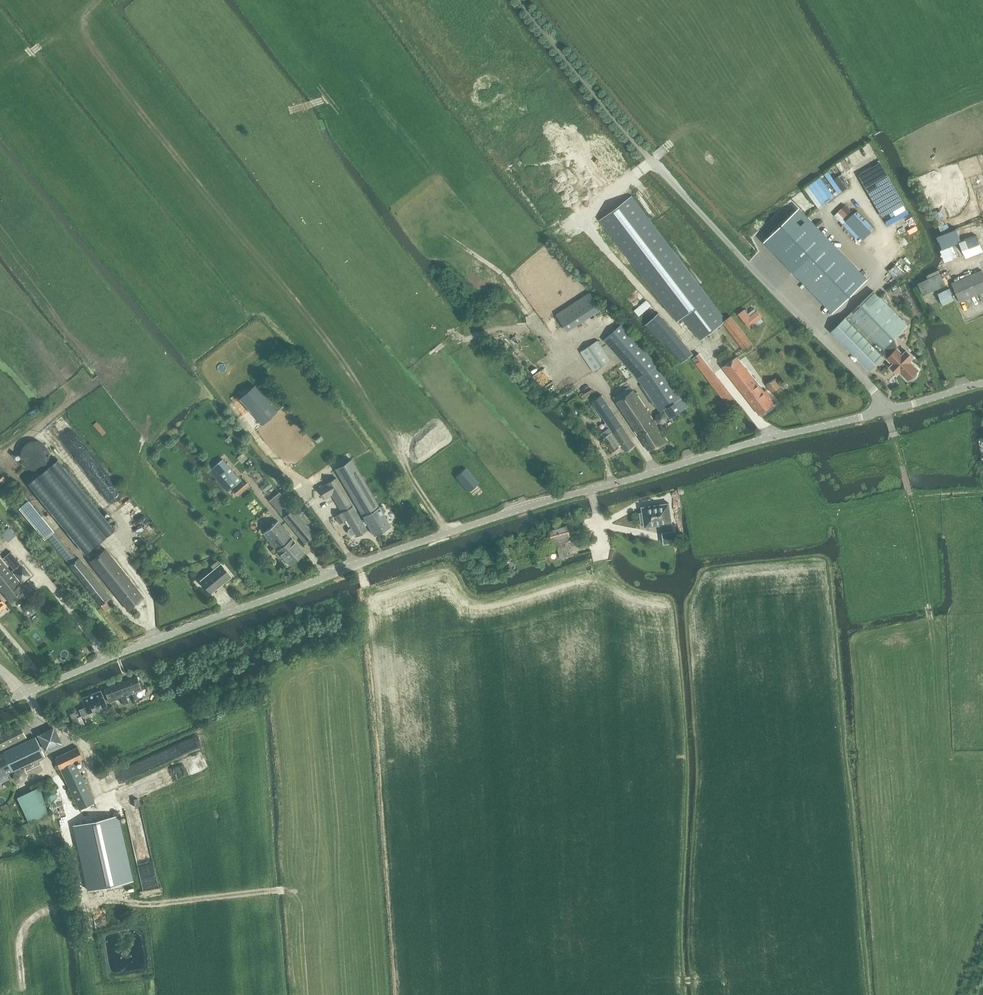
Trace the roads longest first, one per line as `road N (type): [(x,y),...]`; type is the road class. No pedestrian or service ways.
road 1 (unclassified): [(0,705),(449,532),(887,410)]
road 2 (track): [(449,532),(410,465),(59,32)]
road 3 (track): [(581,218),(559,229),(384,0)]
road 4 (track): [(156,640),(0,456)]
road 5 (unclassified): [(887,410),(740,255)]
road 6 (track): [(595,236),(581,218),(659,159)]

